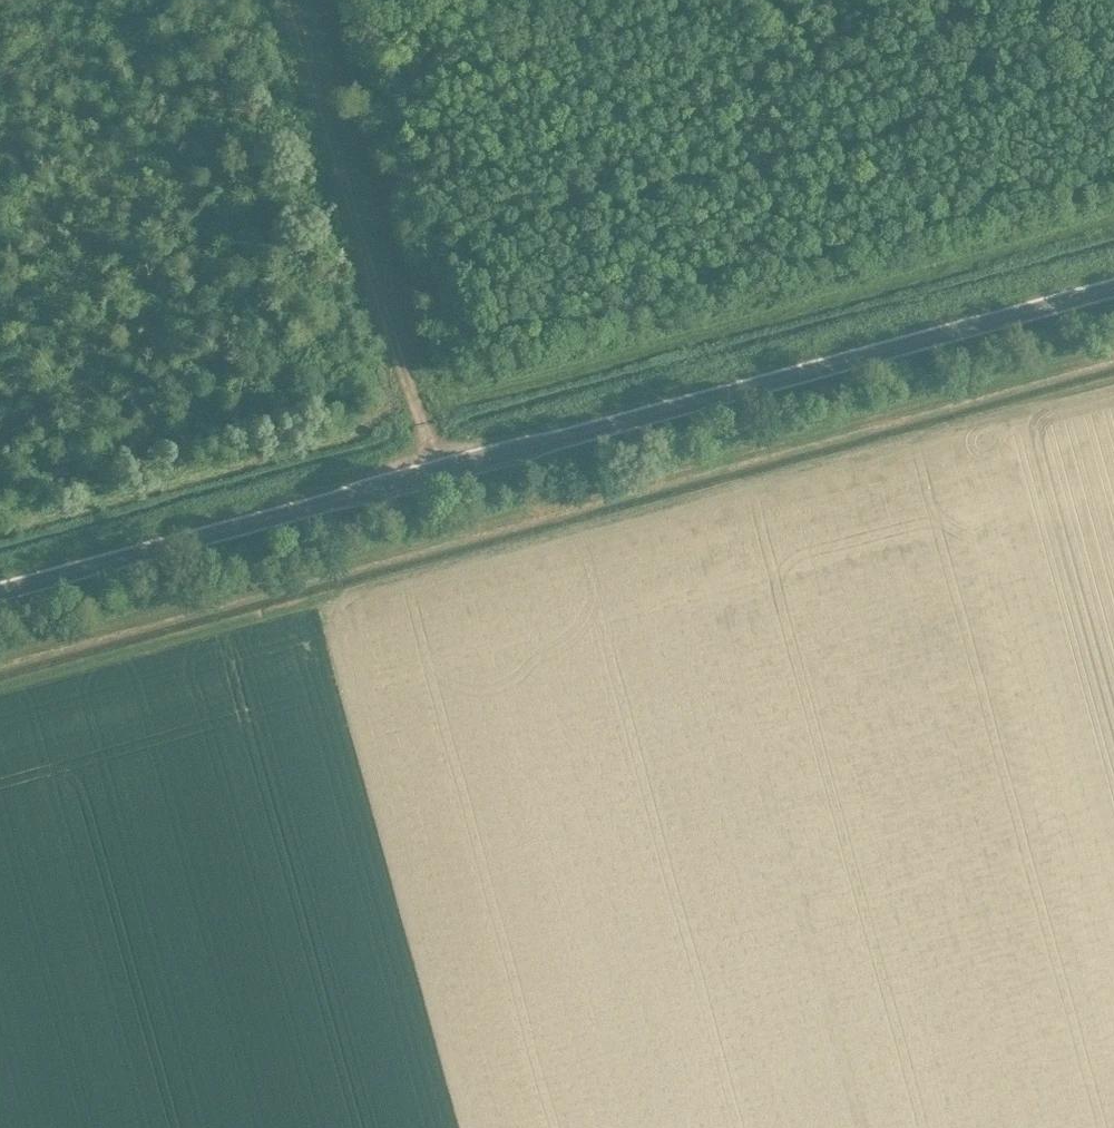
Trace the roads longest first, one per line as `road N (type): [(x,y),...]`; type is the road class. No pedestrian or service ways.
road 1 (tertiary): [(0,586),(1113,281)]
road 2 (track): [(433,468),(292,0)]

